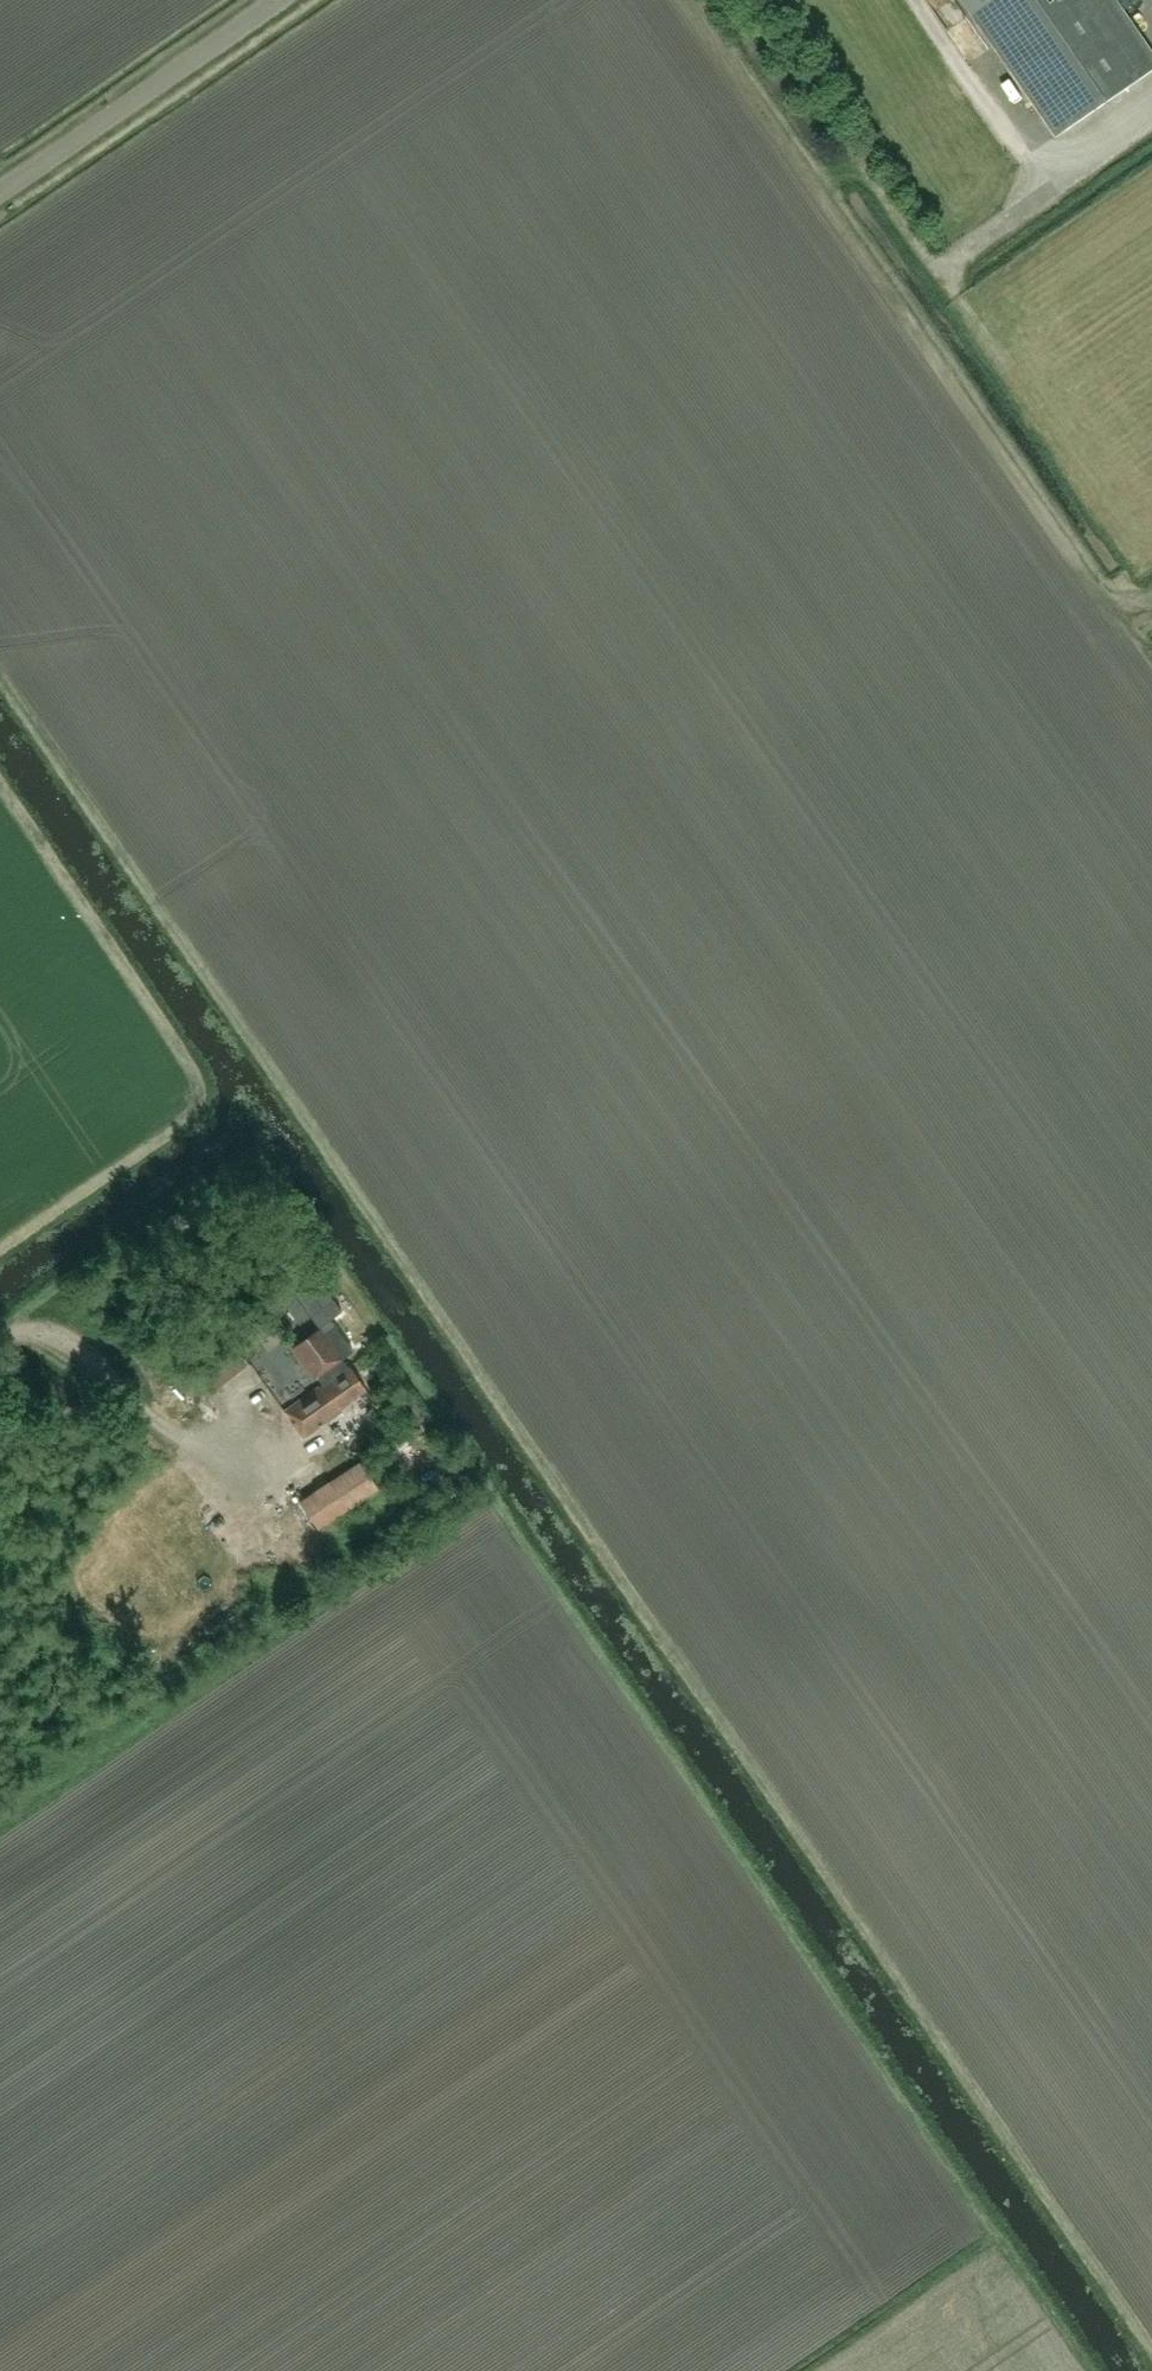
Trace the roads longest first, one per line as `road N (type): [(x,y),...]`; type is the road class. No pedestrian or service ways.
road 1 (unclassified): [(0,189),(275,0)]

